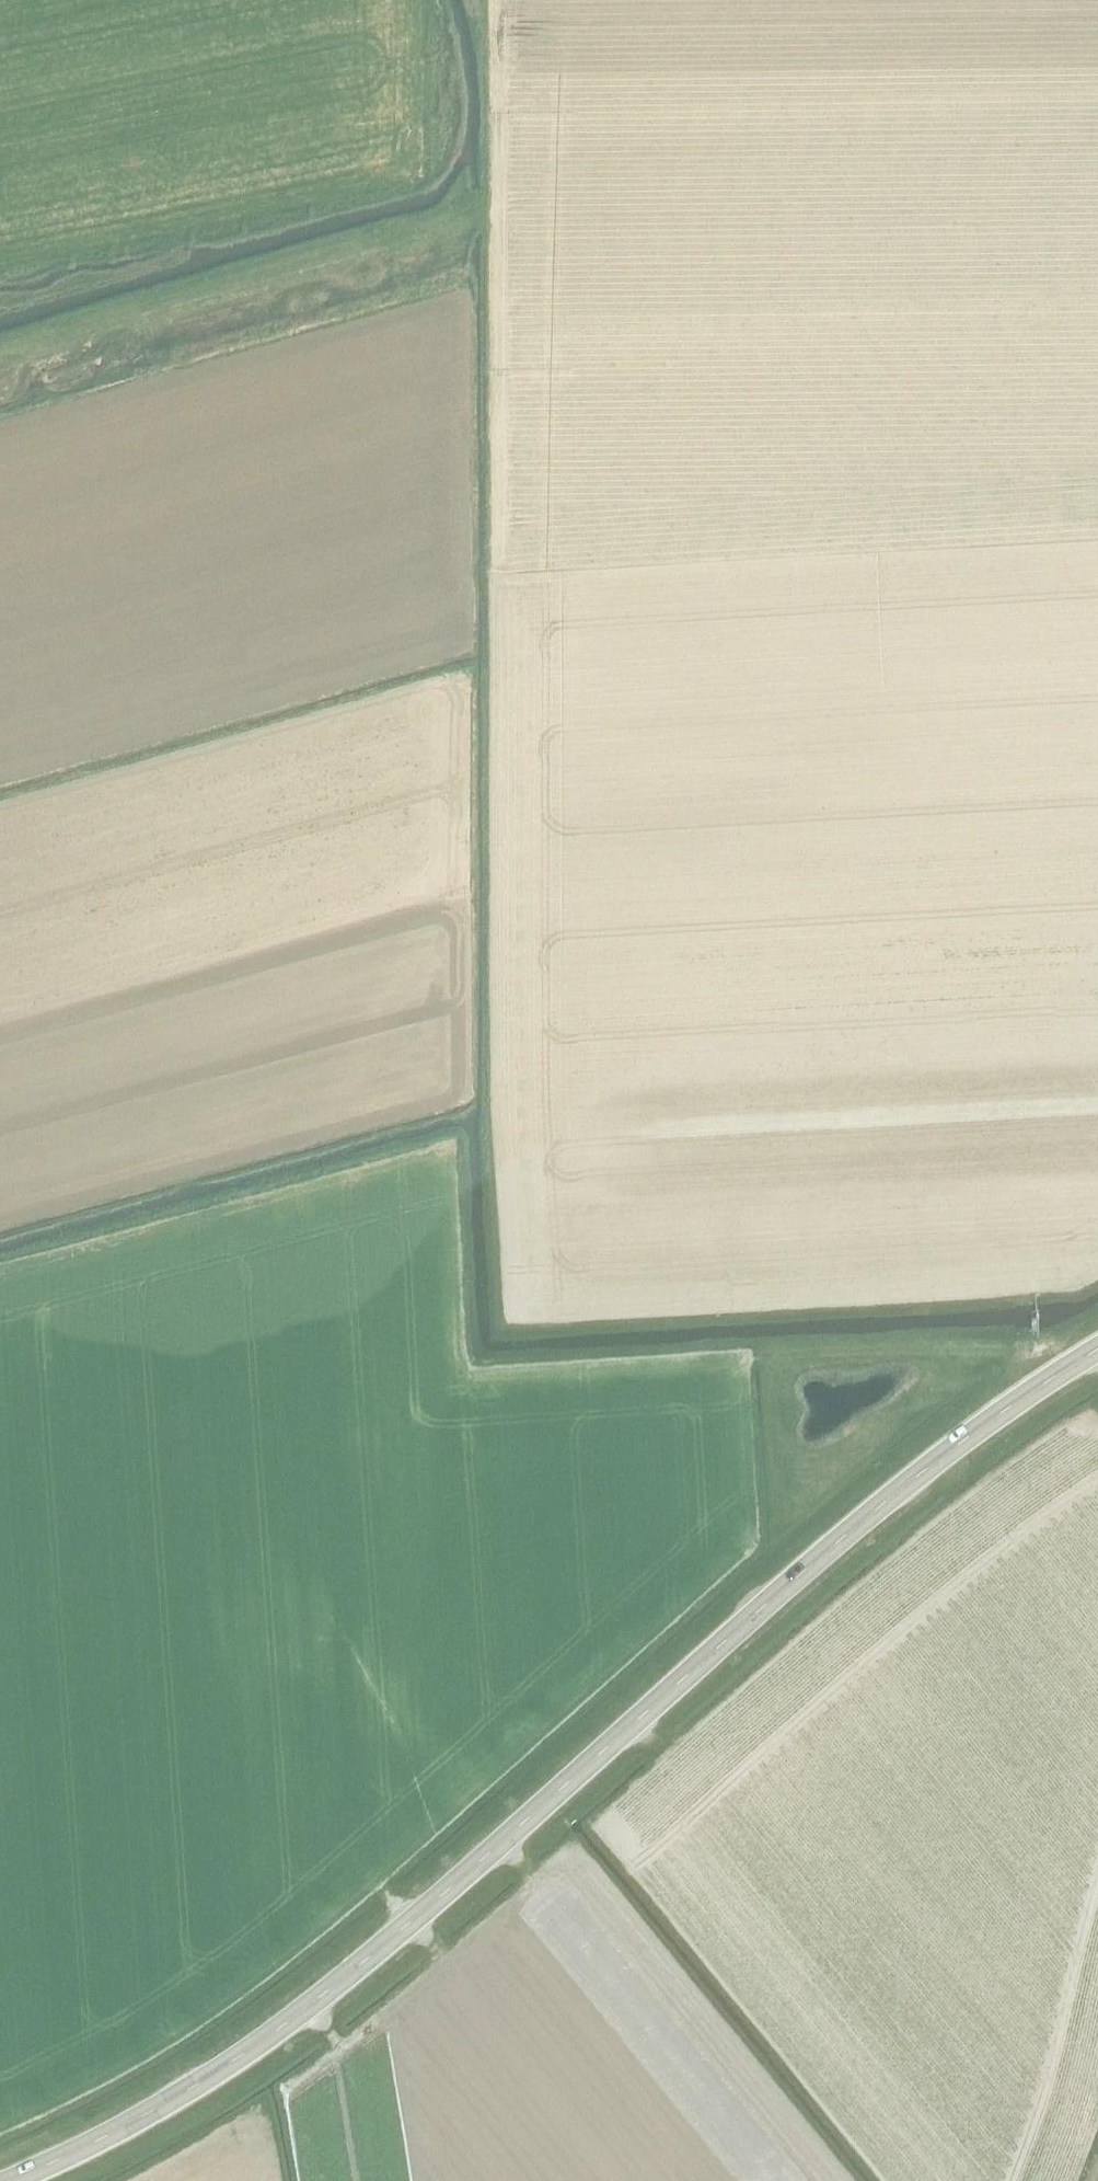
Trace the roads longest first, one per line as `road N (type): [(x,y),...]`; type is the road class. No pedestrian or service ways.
road 1 (tertiary): [(7,2180),(173,2098),(283,2025),(433,1902),(880,1503),(1097,1347)]
road 2 (track): [(0,352),(503,209),(503,0)]
road 3 (track): [(1061,1371),(1041,1354),(1008,1349),(737,1358)]
road 4 (track): [(359,1838),(372,1878),(446,1964)]

